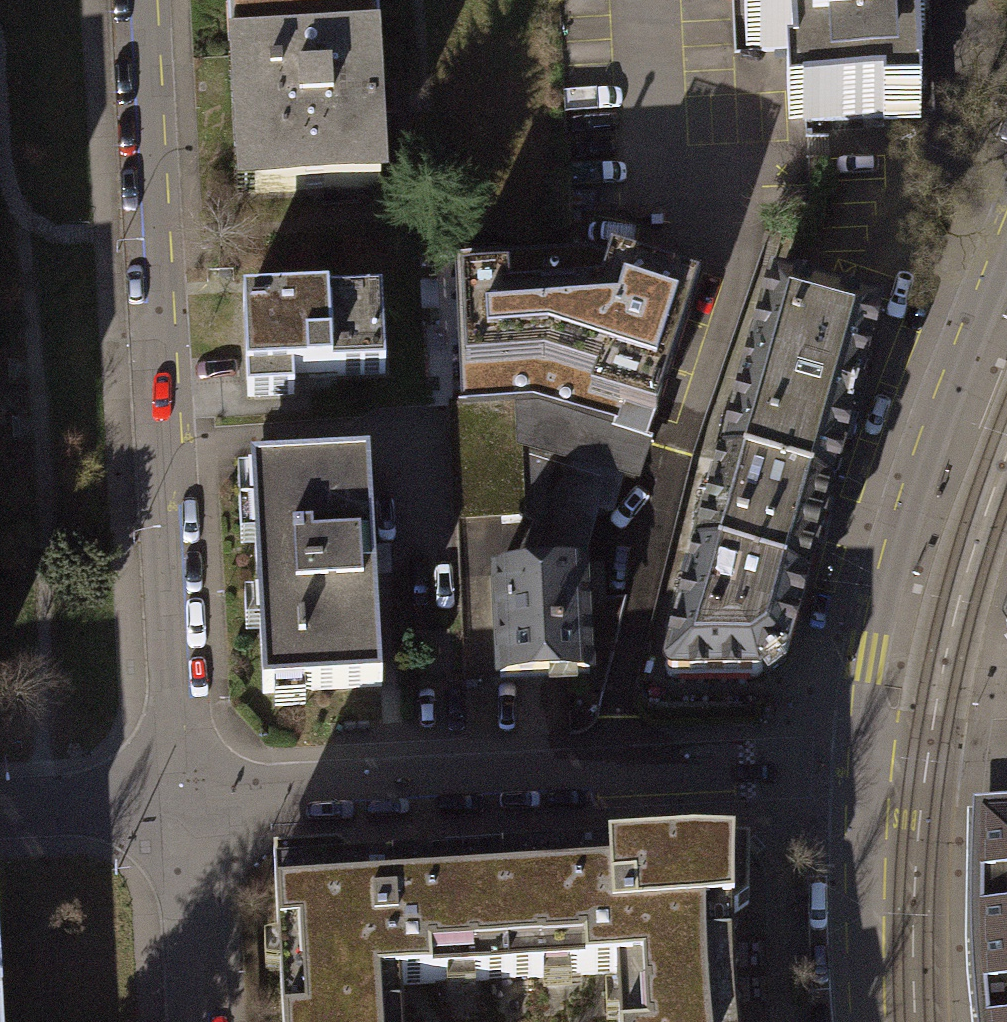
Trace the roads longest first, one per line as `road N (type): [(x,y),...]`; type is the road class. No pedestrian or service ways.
road 1 (residential): [(137,0),(186,796)]
road 2 (residential): [(186,796),(893,763)]
road 3 (primary): [(1006,241),(897,538),(870,658),(893,763)]
road 4 (primary): [(893,763),(885,866),(889,1021)]
road 5 (residential): [(186,796),(200,1021)]
road 6 (residential): [(0,810),(186,796)]

